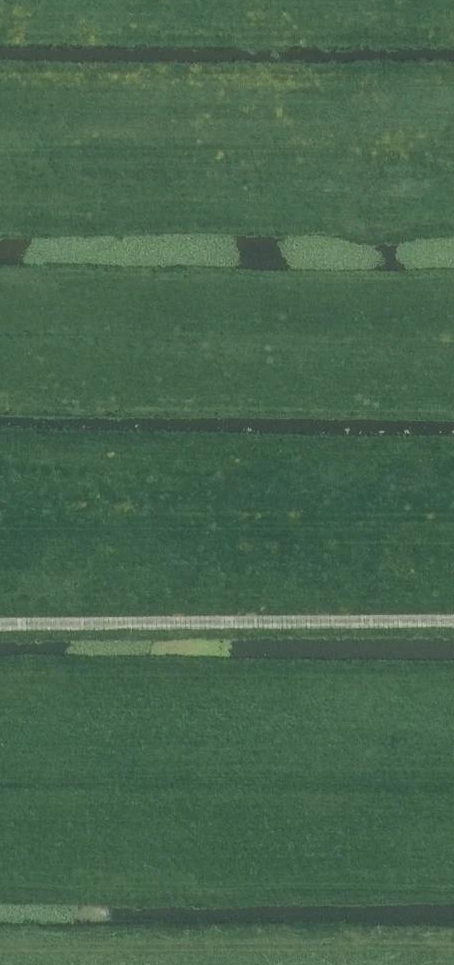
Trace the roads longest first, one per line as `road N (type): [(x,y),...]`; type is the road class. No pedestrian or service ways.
road 1 (track): [(453,622),(0,625)]

